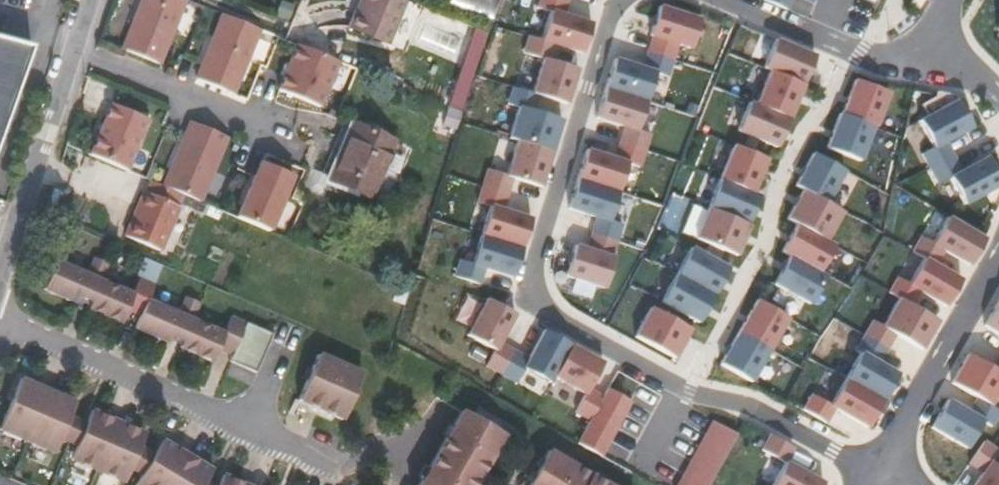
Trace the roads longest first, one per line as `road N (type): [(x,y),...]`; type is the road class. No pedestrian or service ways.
road 1 (residential): [(618,0),(530,266),(542,311),(669,386),(736,400),(884,470)]
road 2 (residential): [(0,258),(79,0)]
road 3 (residential): [(884,470),(998,262)]
road 4 (residential): [(729,0),(881,60),(939,30)]

